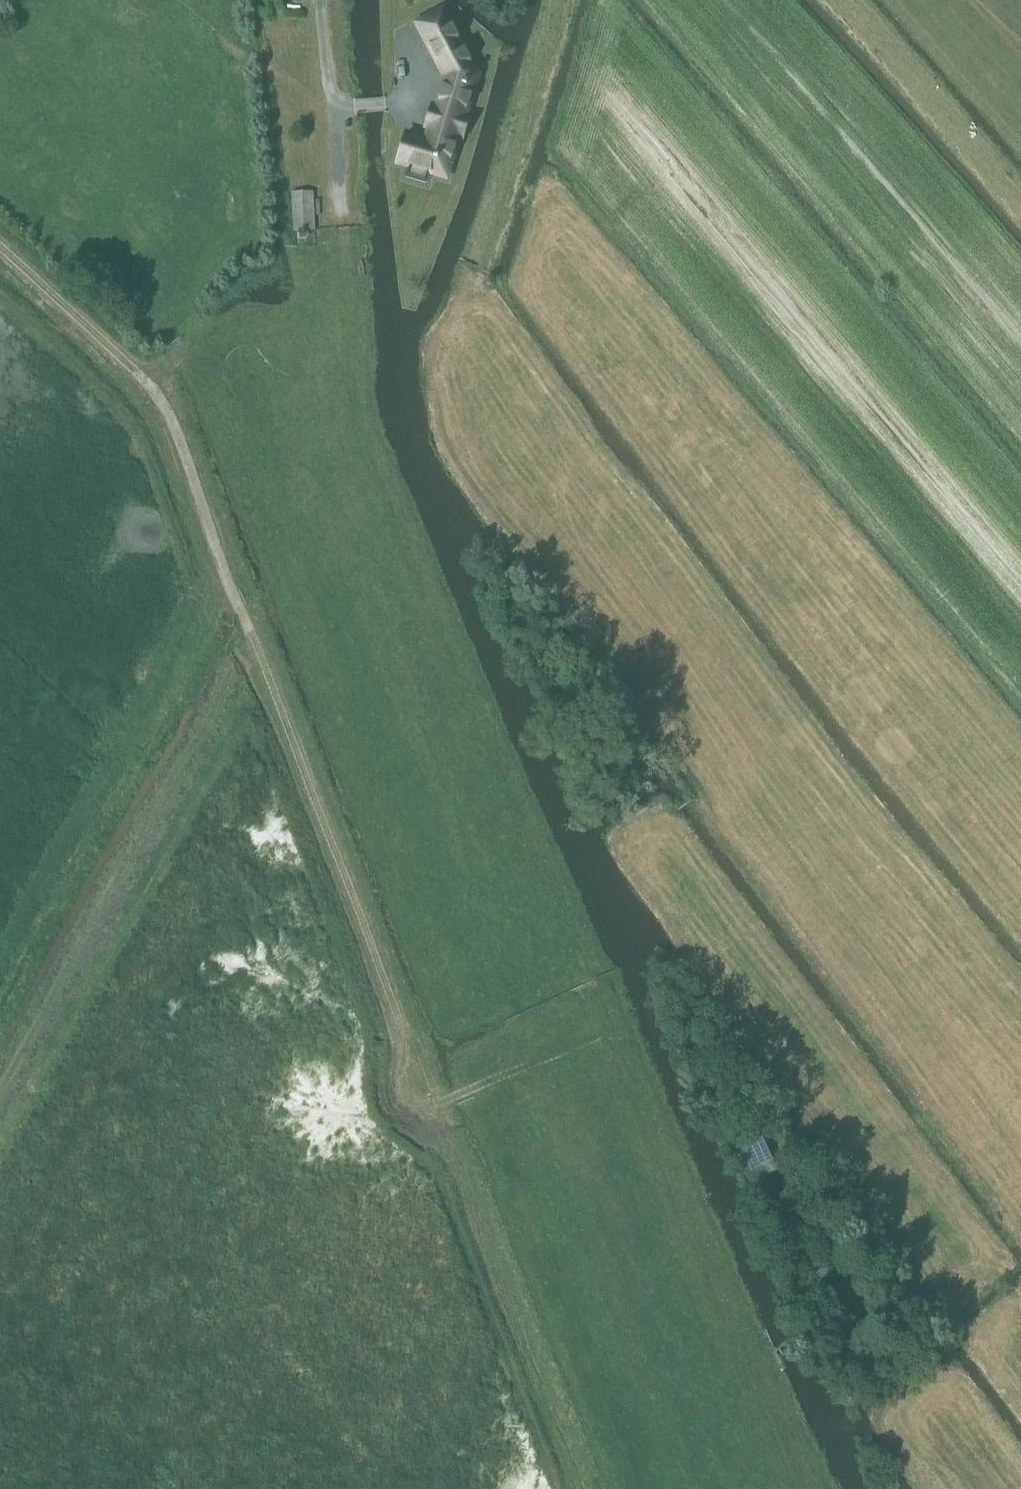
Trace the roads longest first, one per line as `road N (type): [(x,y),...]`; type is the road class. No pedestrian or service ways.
road 1 (track): [(477,1090),(432,1108),(410,1104),(410,1034),(159,393),(0,246)]

